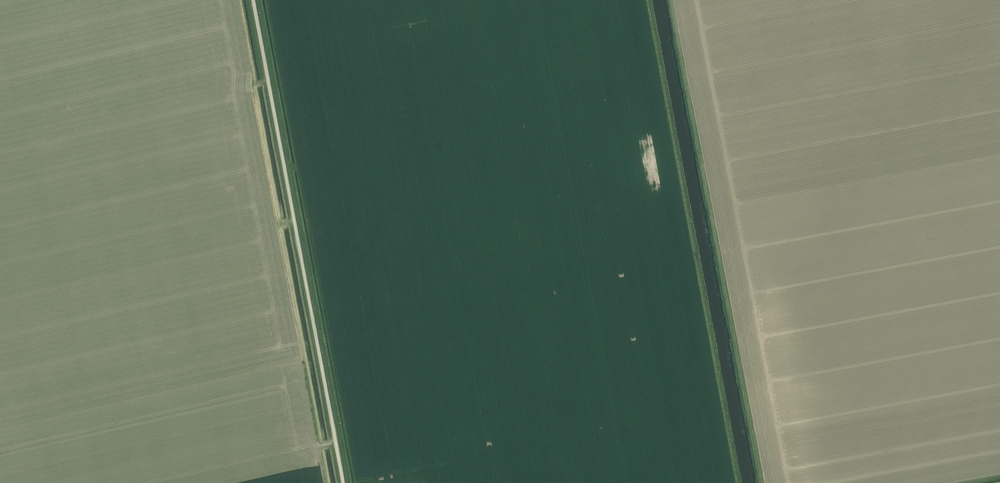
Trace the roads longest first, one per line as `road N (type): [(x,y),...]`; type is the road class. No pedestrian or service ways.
road 1 (unclassified): [(343,482),(253,0)]

